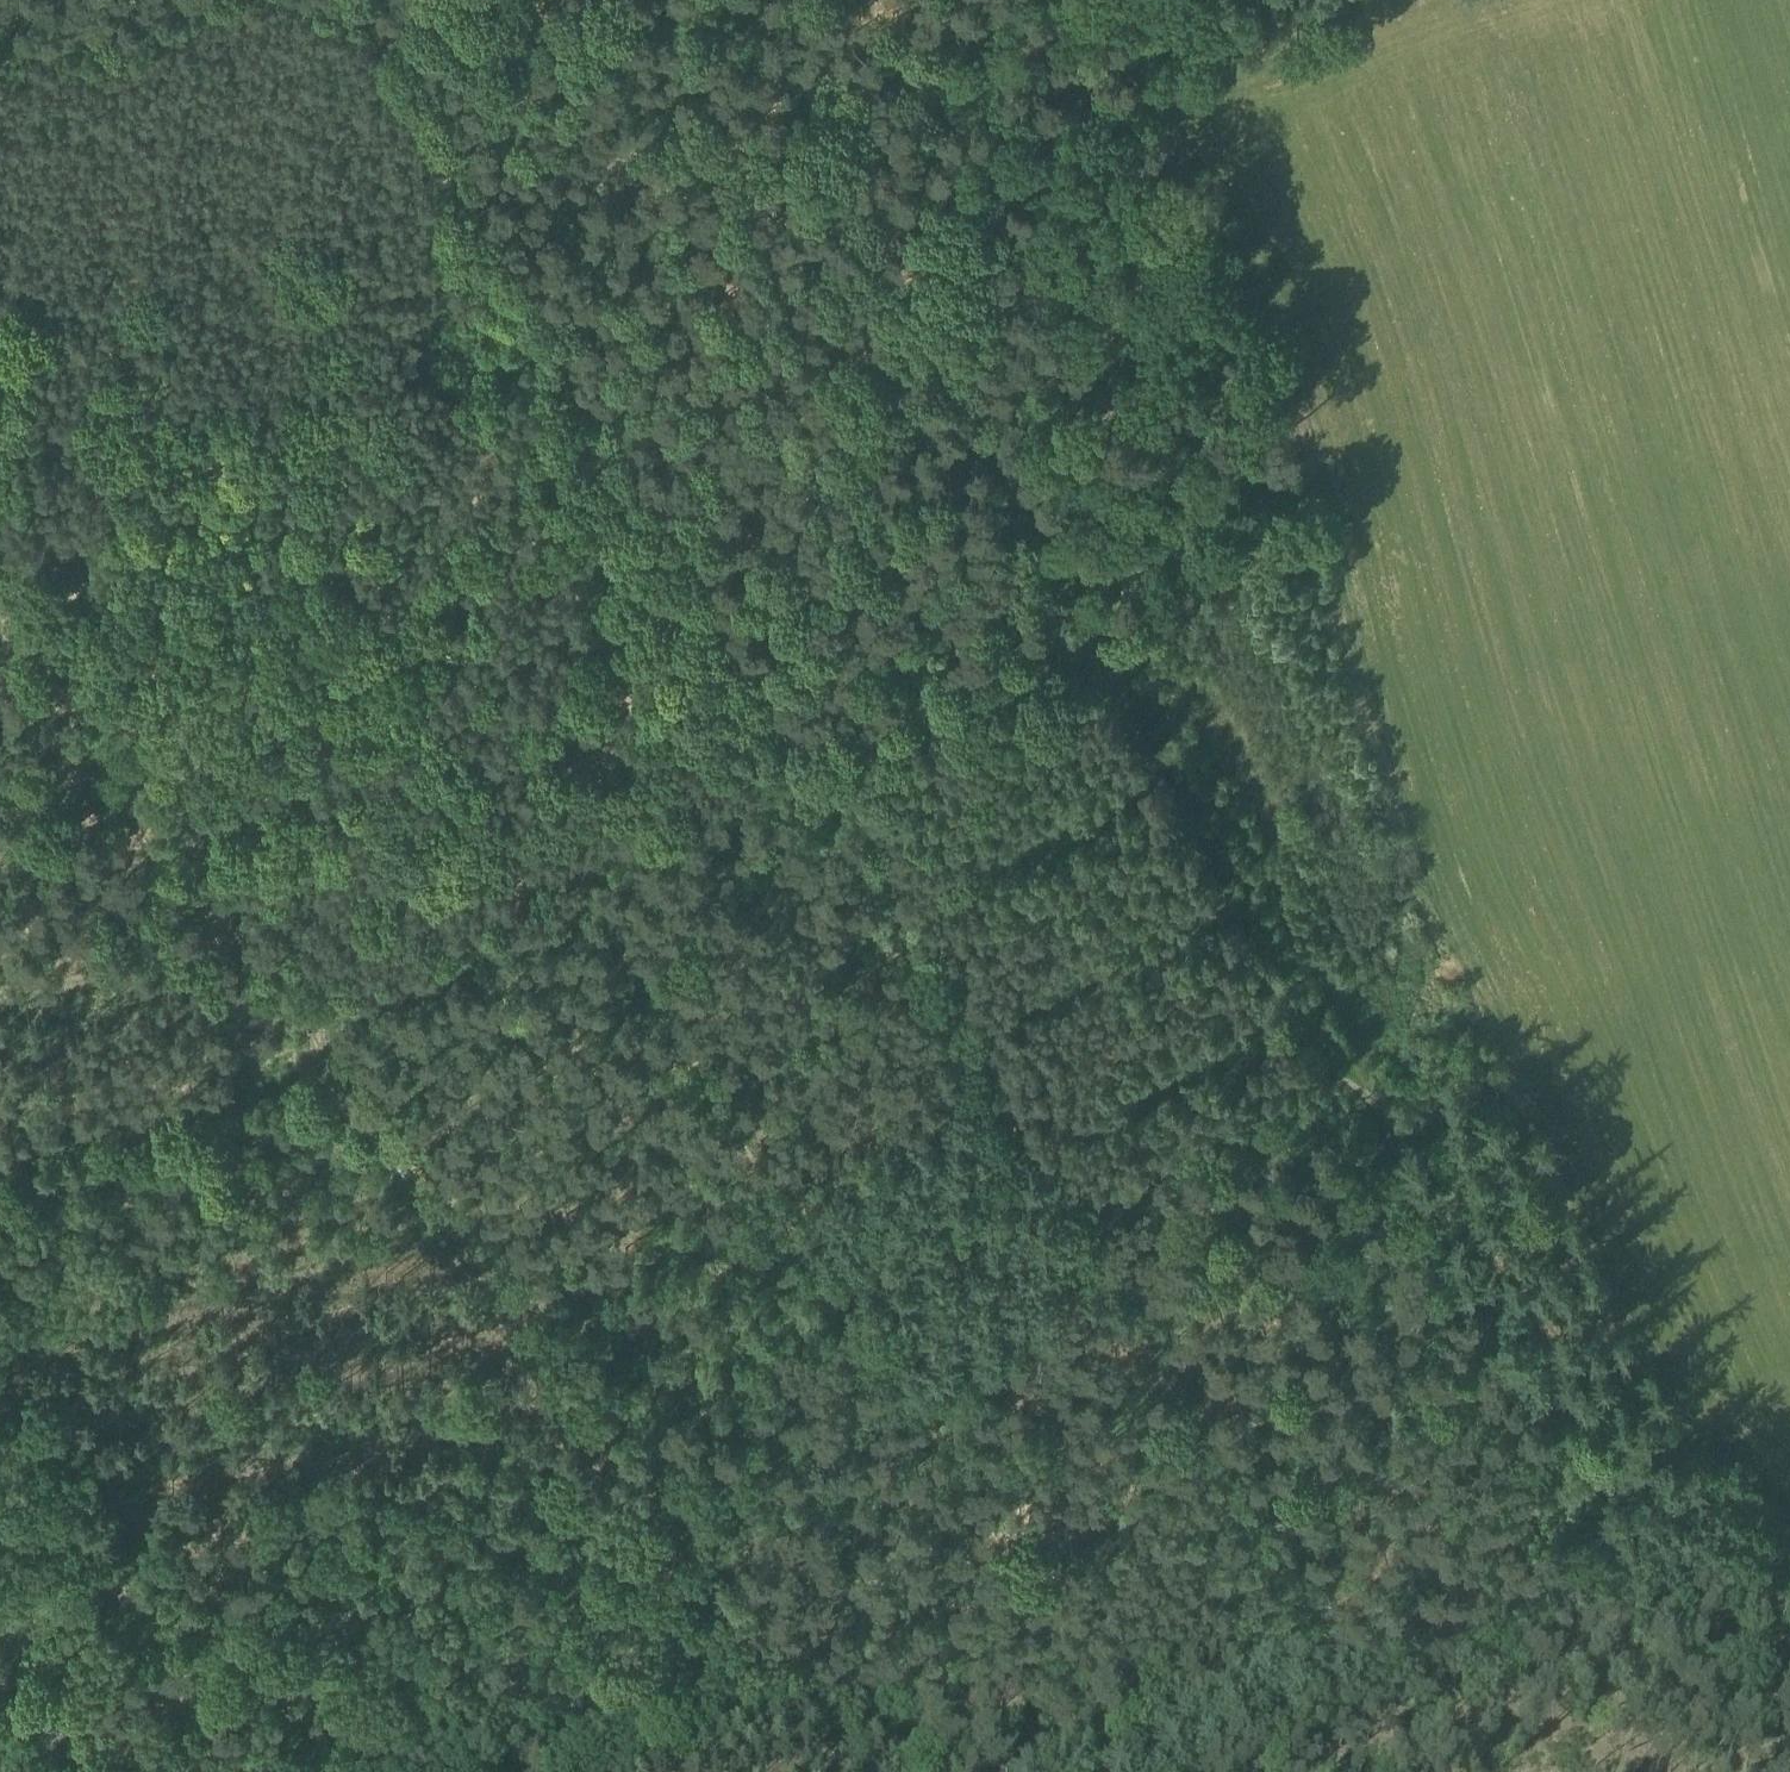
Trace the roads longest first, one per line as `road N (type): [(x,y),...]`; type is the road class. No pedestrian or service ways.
road 1 (track): [(379,0),(495,193),(653,181),(778,145),(887,143)]
road 2 (track): [(1157,1771),(1689,1515)]
road 3 (track): [(1408,0),(1180,81)]

